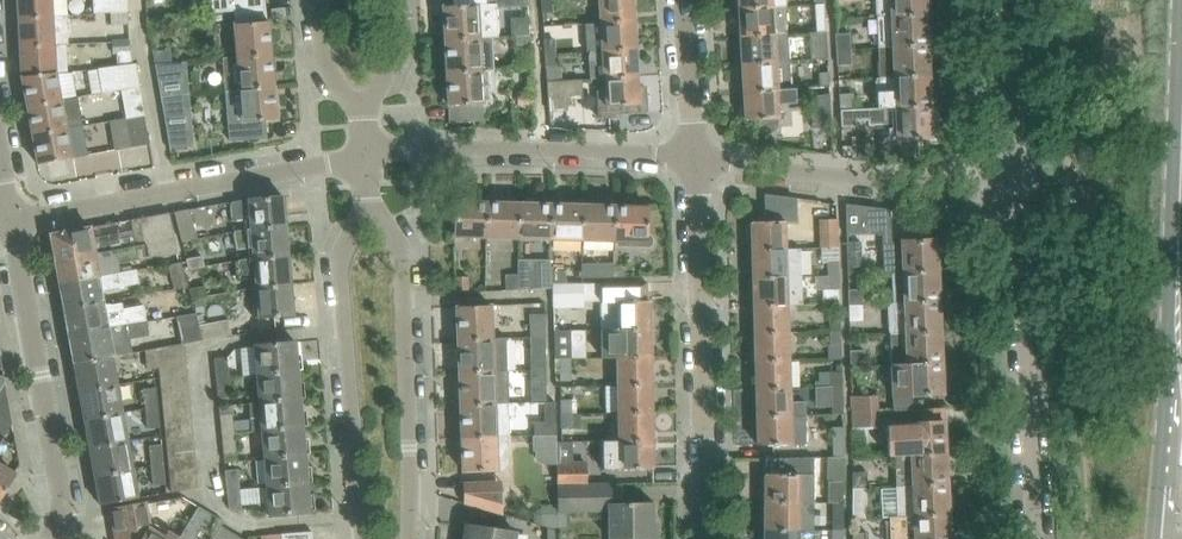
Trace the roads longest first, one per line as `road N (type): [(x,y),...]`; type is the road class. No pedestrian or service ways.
road 1 (residential): [(706,538),(696,156)]
road 2 (residential): [(9,215),(366,156)]
road 3 (residential): [(409,538),(402,253),(369,192)]
road 4 (residential): [(369,192),(340,256),(363,538)]
road 5 (residential): [(1019,201),(1037,538)]
road 6 (residential): [(696,156),(418,148),(366,156)]
road 7 (residential): [(55,538),(65,502),(9,215)]
road 8 (residential): [(1019,201),(696,156)]
road 9 (tertiary): [(1180,245),(1161,416),(1158,538)]
road 10 (residential): [(1010,0),(1019,201)]
road 11 (residential): [(696,156),(685,0)]
road 12 (residential): [(318,0),(323,60),(364,111)]
road 13 (residential): [(364,111),(395,59),(392,0)]

